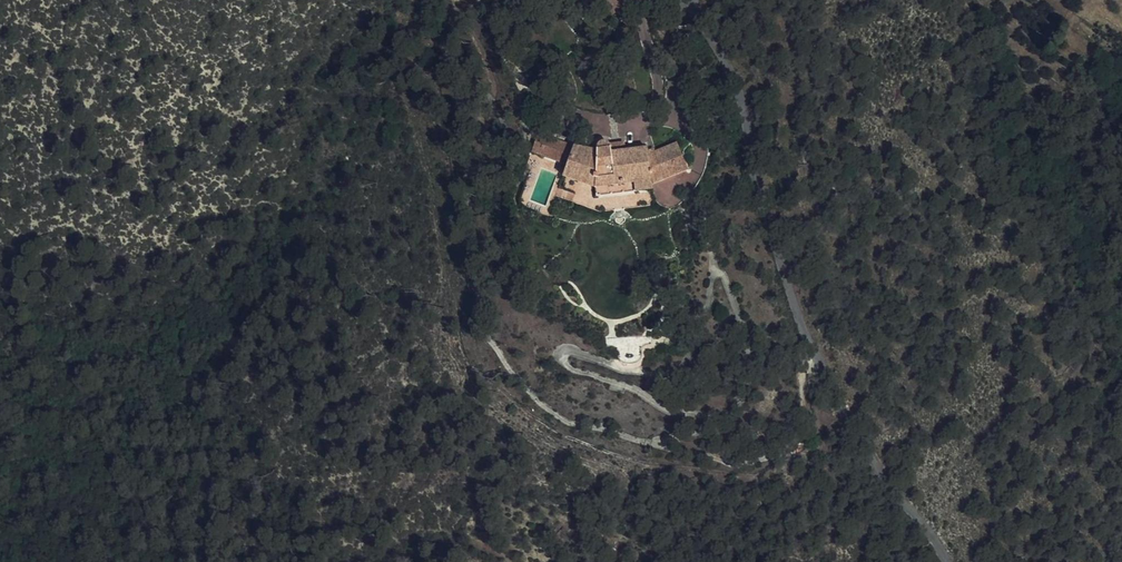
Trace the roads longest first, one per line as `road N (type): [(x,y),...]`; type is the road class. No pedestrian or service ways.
road 1 (residential): [(698,0),(738,87),(816,353),(895,493),(948,561)]

